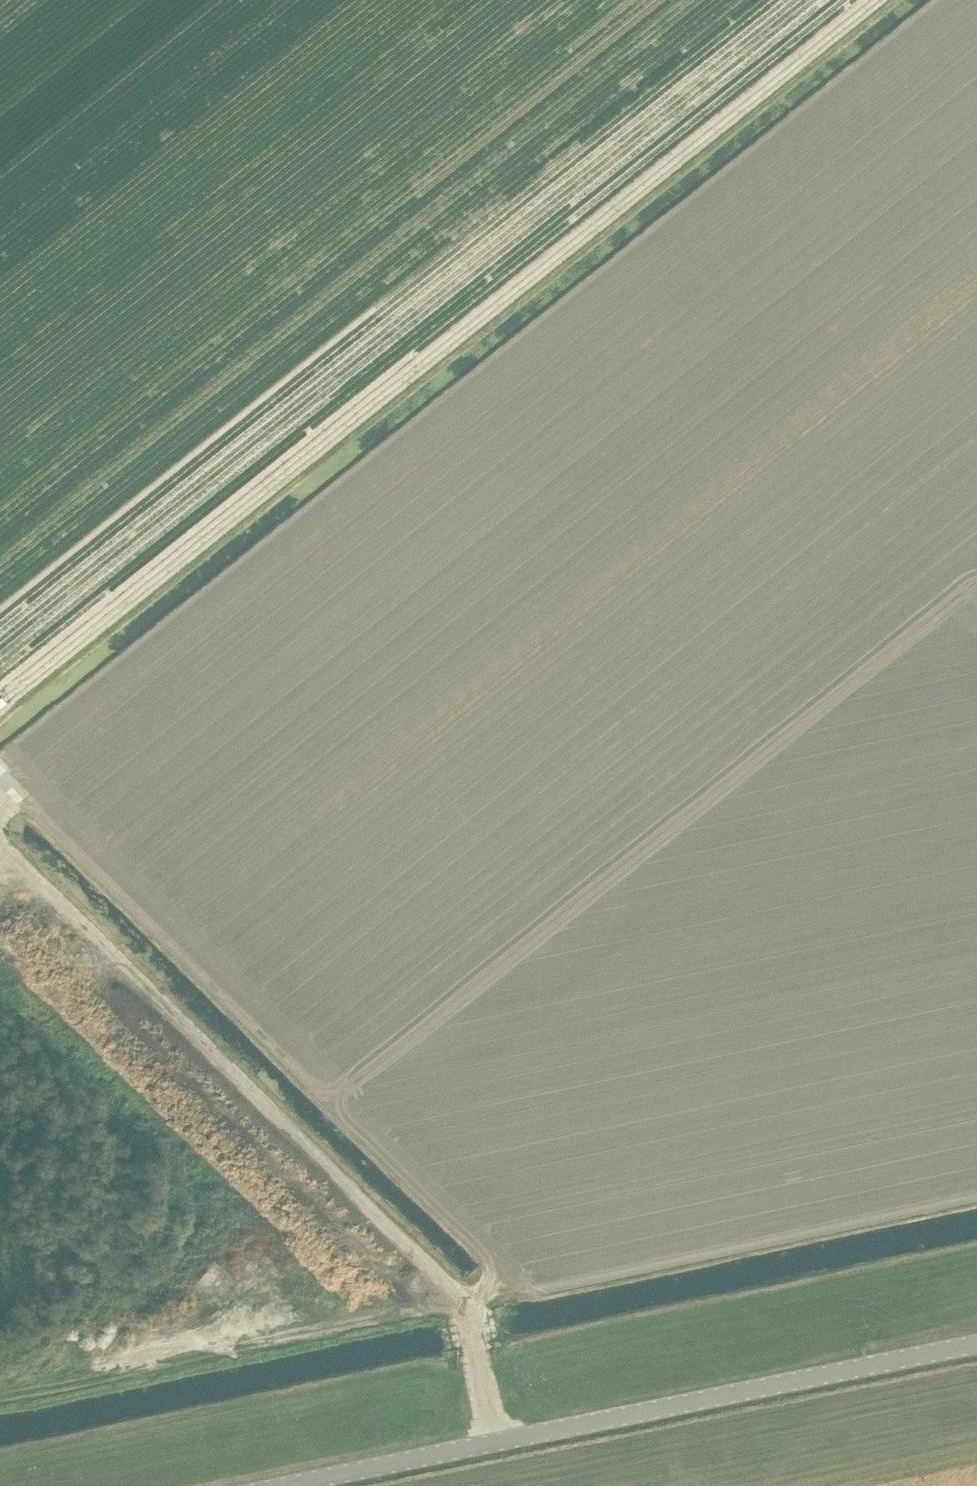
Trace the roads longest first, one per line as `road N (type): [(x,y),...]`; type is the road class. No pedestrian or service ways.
road 1 (track): [(0,849),(457,1297),(476,1365)]
road 2 (unclassified): [(297,1485),(976,1341)]

